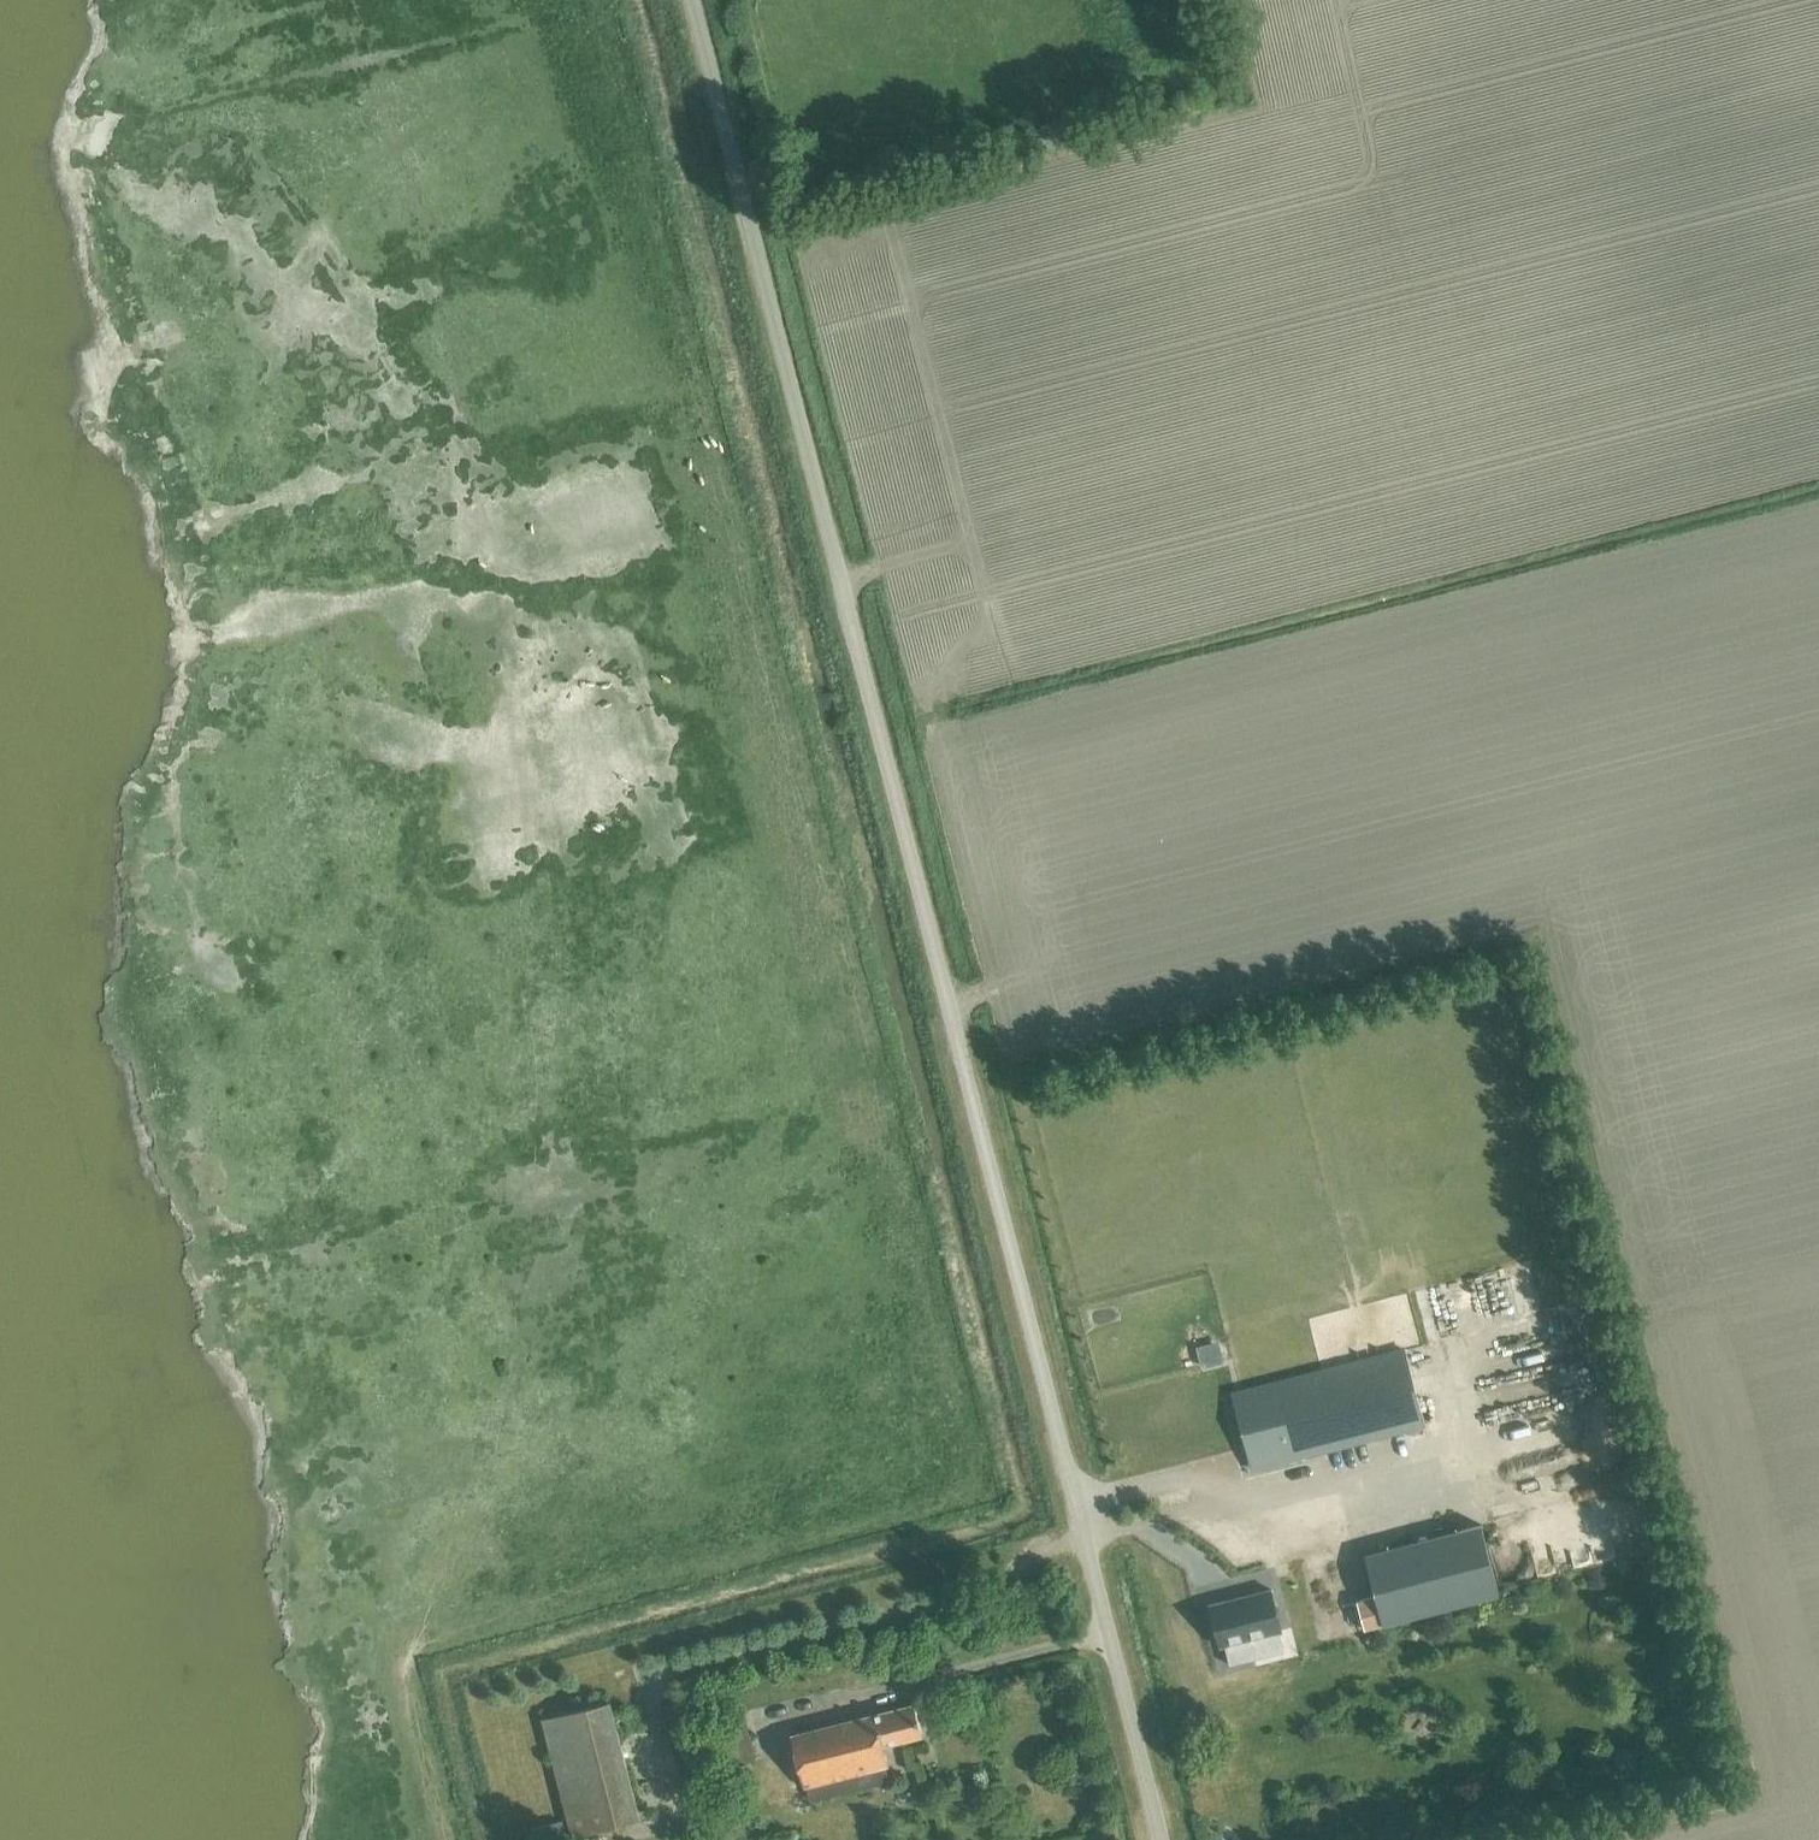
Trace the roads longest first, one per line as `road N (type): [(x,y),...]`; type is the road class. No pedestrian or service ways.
road 1 (unclassified): [(1168,1839),(693,0)]

